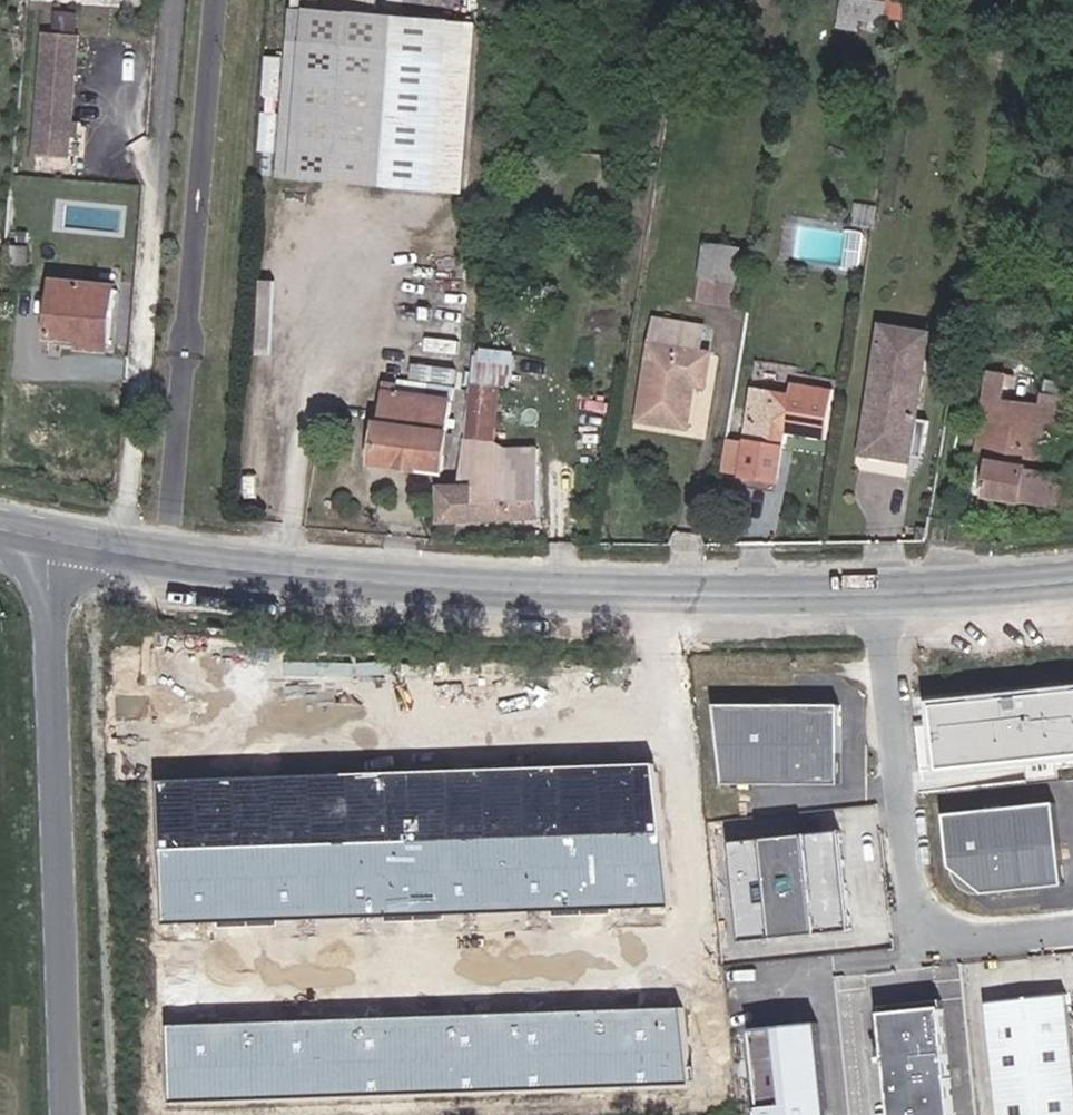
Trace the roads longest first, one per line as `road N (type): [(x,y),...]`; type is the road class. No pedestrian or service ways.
road 1 (residential): [(664,714),(690,951),(169,968)]
road 2 (tertiary): [(67,1114),(46,534)]
road 3 (unclassified): [(178,553),(236,0)]
road 4 (residential): [(664,714),(163,729)]
road 5 (tertiary): [(650,592),(377,577),(178,553)]
road 6 (tertiary): [(1072,582),(650,592)]
road 7 (tertiary): [(178,553),(46,534)]
road 8 (residential): [(650,592),(664,714)]

